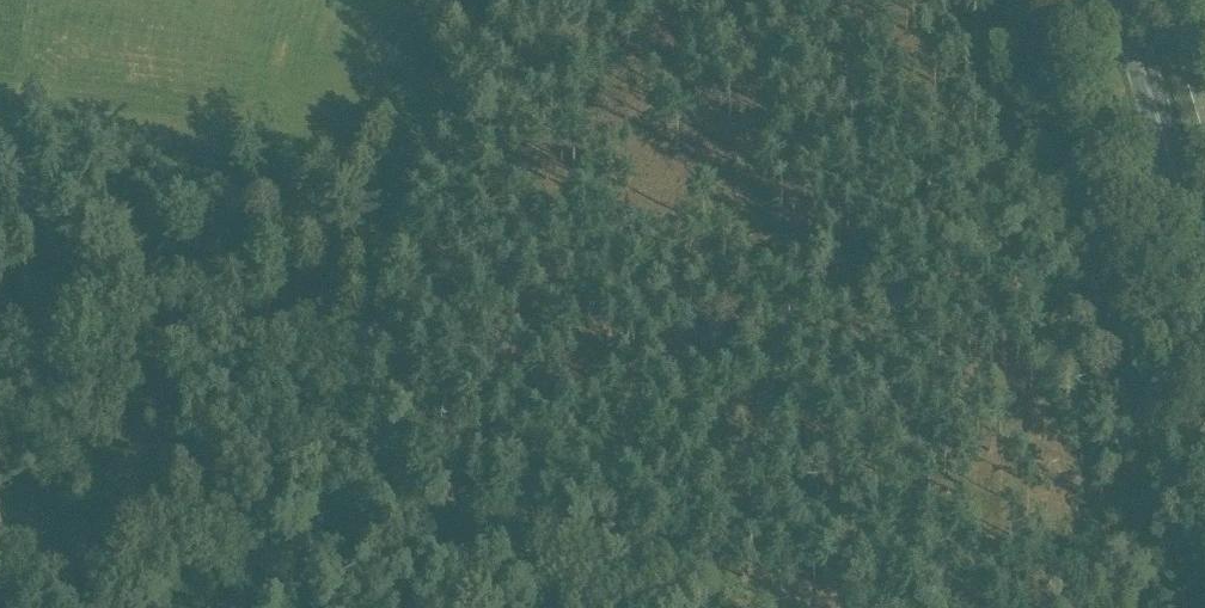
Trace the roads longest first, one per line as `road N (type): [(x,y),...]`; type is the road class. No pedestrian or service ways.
road 1 (track): [(305,607),(426,138),(424,84),(385,44)]
road 2 (primary): [(1204,266),(1119,0)]

